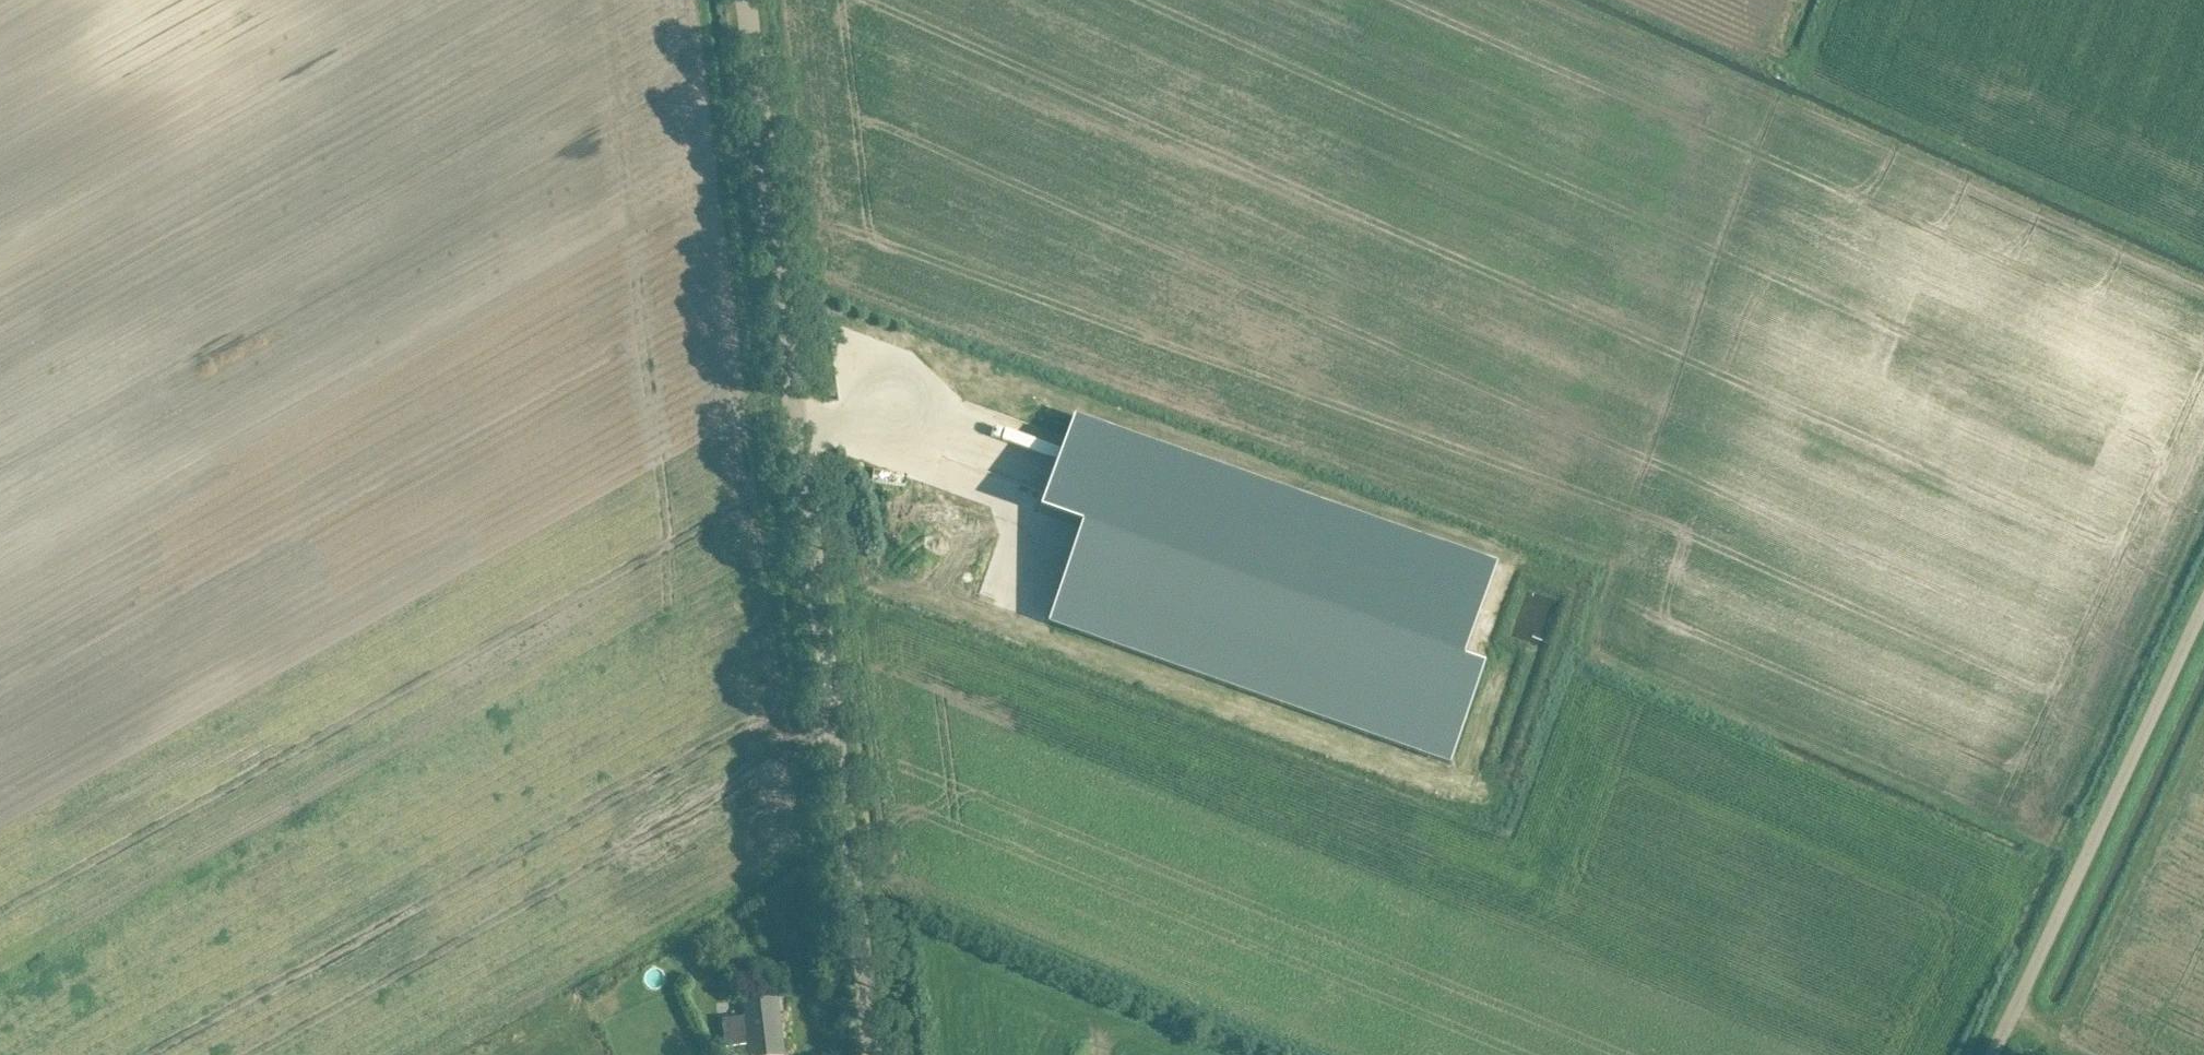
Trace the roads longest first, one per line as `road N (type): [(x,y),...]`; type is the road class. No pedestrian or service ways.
road 1 (unclassified): [(878,1054),(748,0)]
road 2 (unclassified): [(1989,1054),(2203,600)]

